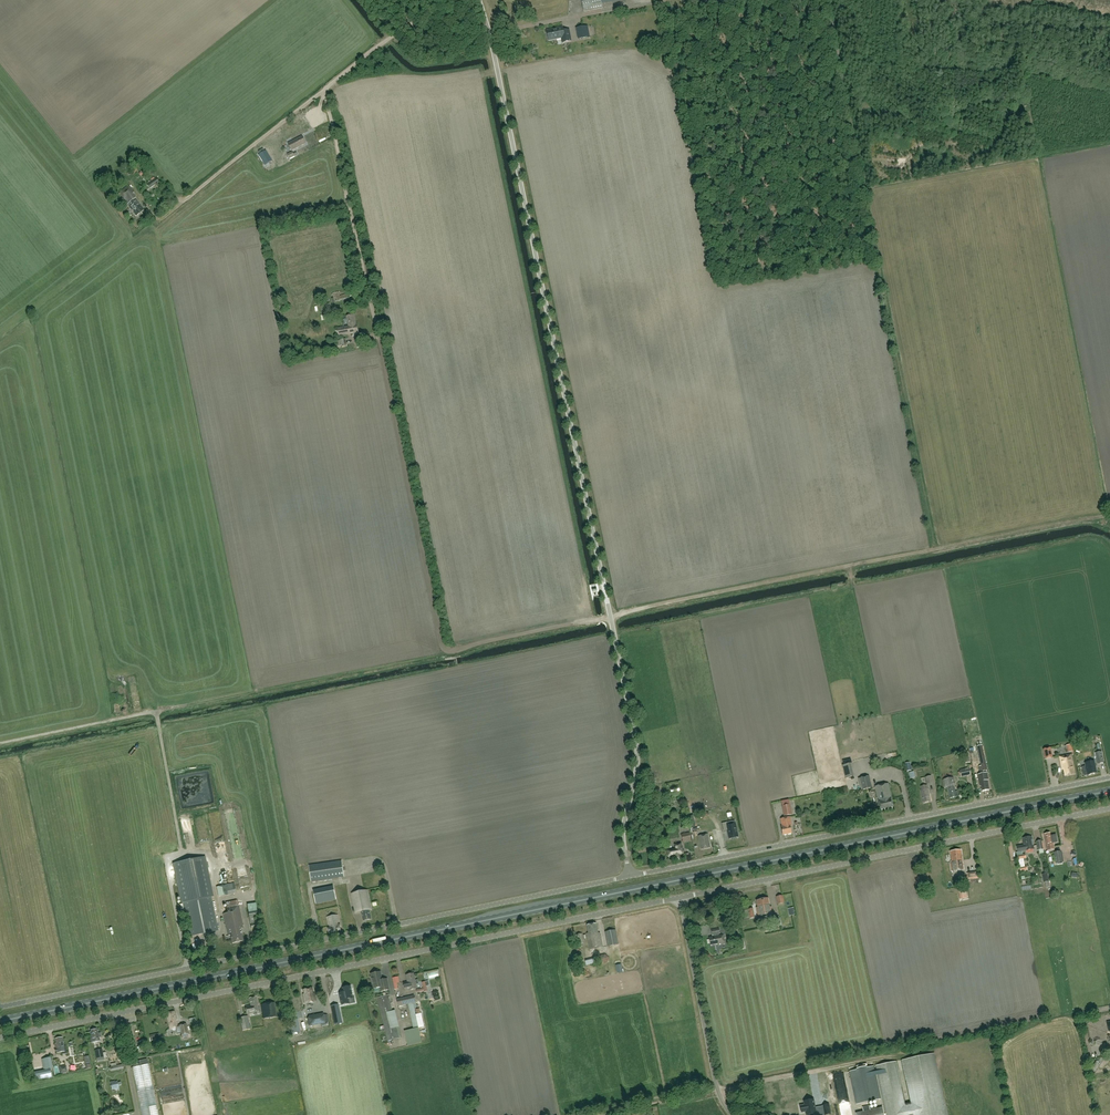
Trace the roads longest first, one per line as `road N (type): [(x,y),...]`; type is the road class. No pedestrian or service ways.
road 1 (track): [(935,549),(444,647),(326,88),(449,0)]
road 2 (primary): [(0,1021),(1109,791)]
road 3 (unclassified): [(631,876),(624,836),(640,750),(479,0)]
road 4 (unclassified): [(0,1039),(681,898)]
road 5 (unclassified): [(0,1008),(631,876)]
road 6 (track): [(826,0),(935,549)]
road 7 (unclassified): [(631,876),(1109,778)]
road 8 (unclassified): [(681,898),(1109,809)]
road 9 (unclassified): [(732,1114),(714,1076),(681,898)]
road 10 (track): [(326,88),(159,219)]
road 11 (track): [(935,549),(1109,513)]

